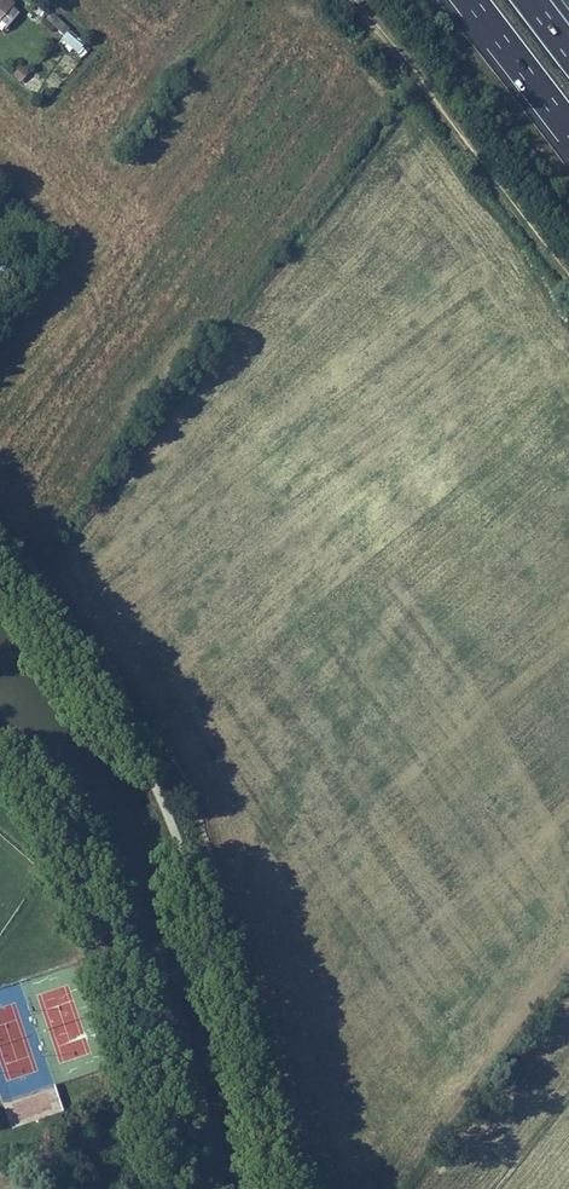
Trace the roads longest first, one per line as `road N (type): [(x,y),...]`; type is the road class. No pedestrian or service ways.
road 1 (track): [(568,278),(353,0)]
road 2 (motorway): [(469,0),(568,129)]

